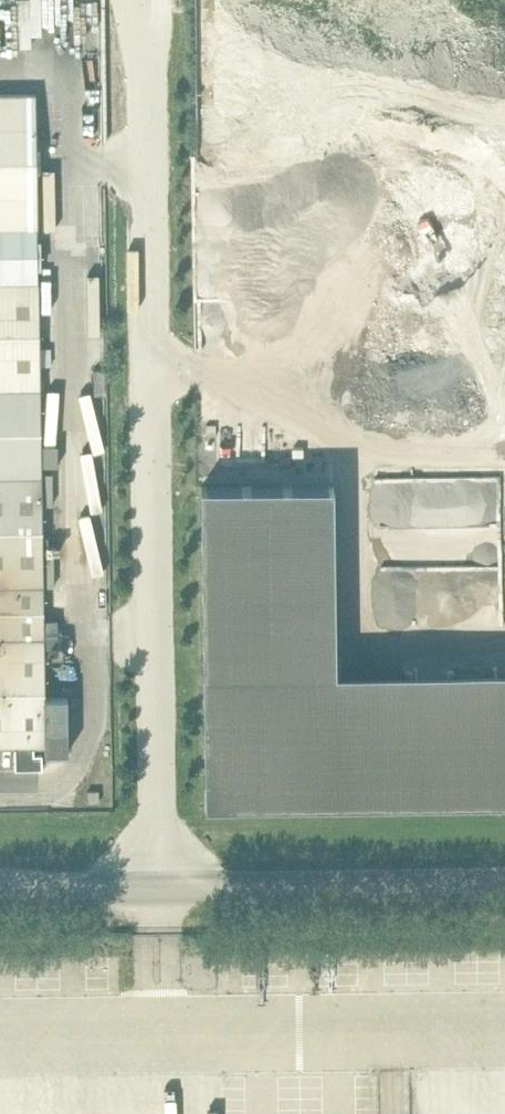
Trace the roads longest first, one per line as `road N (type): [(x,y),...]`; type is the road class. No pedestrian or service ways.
road 1 (unclassified): [(157,888),(148,62),(132,0)]
road 2 (unclassified): [(504,880),(157,888)]
road 3 (unclassified): [(157,888),(0,889)]

